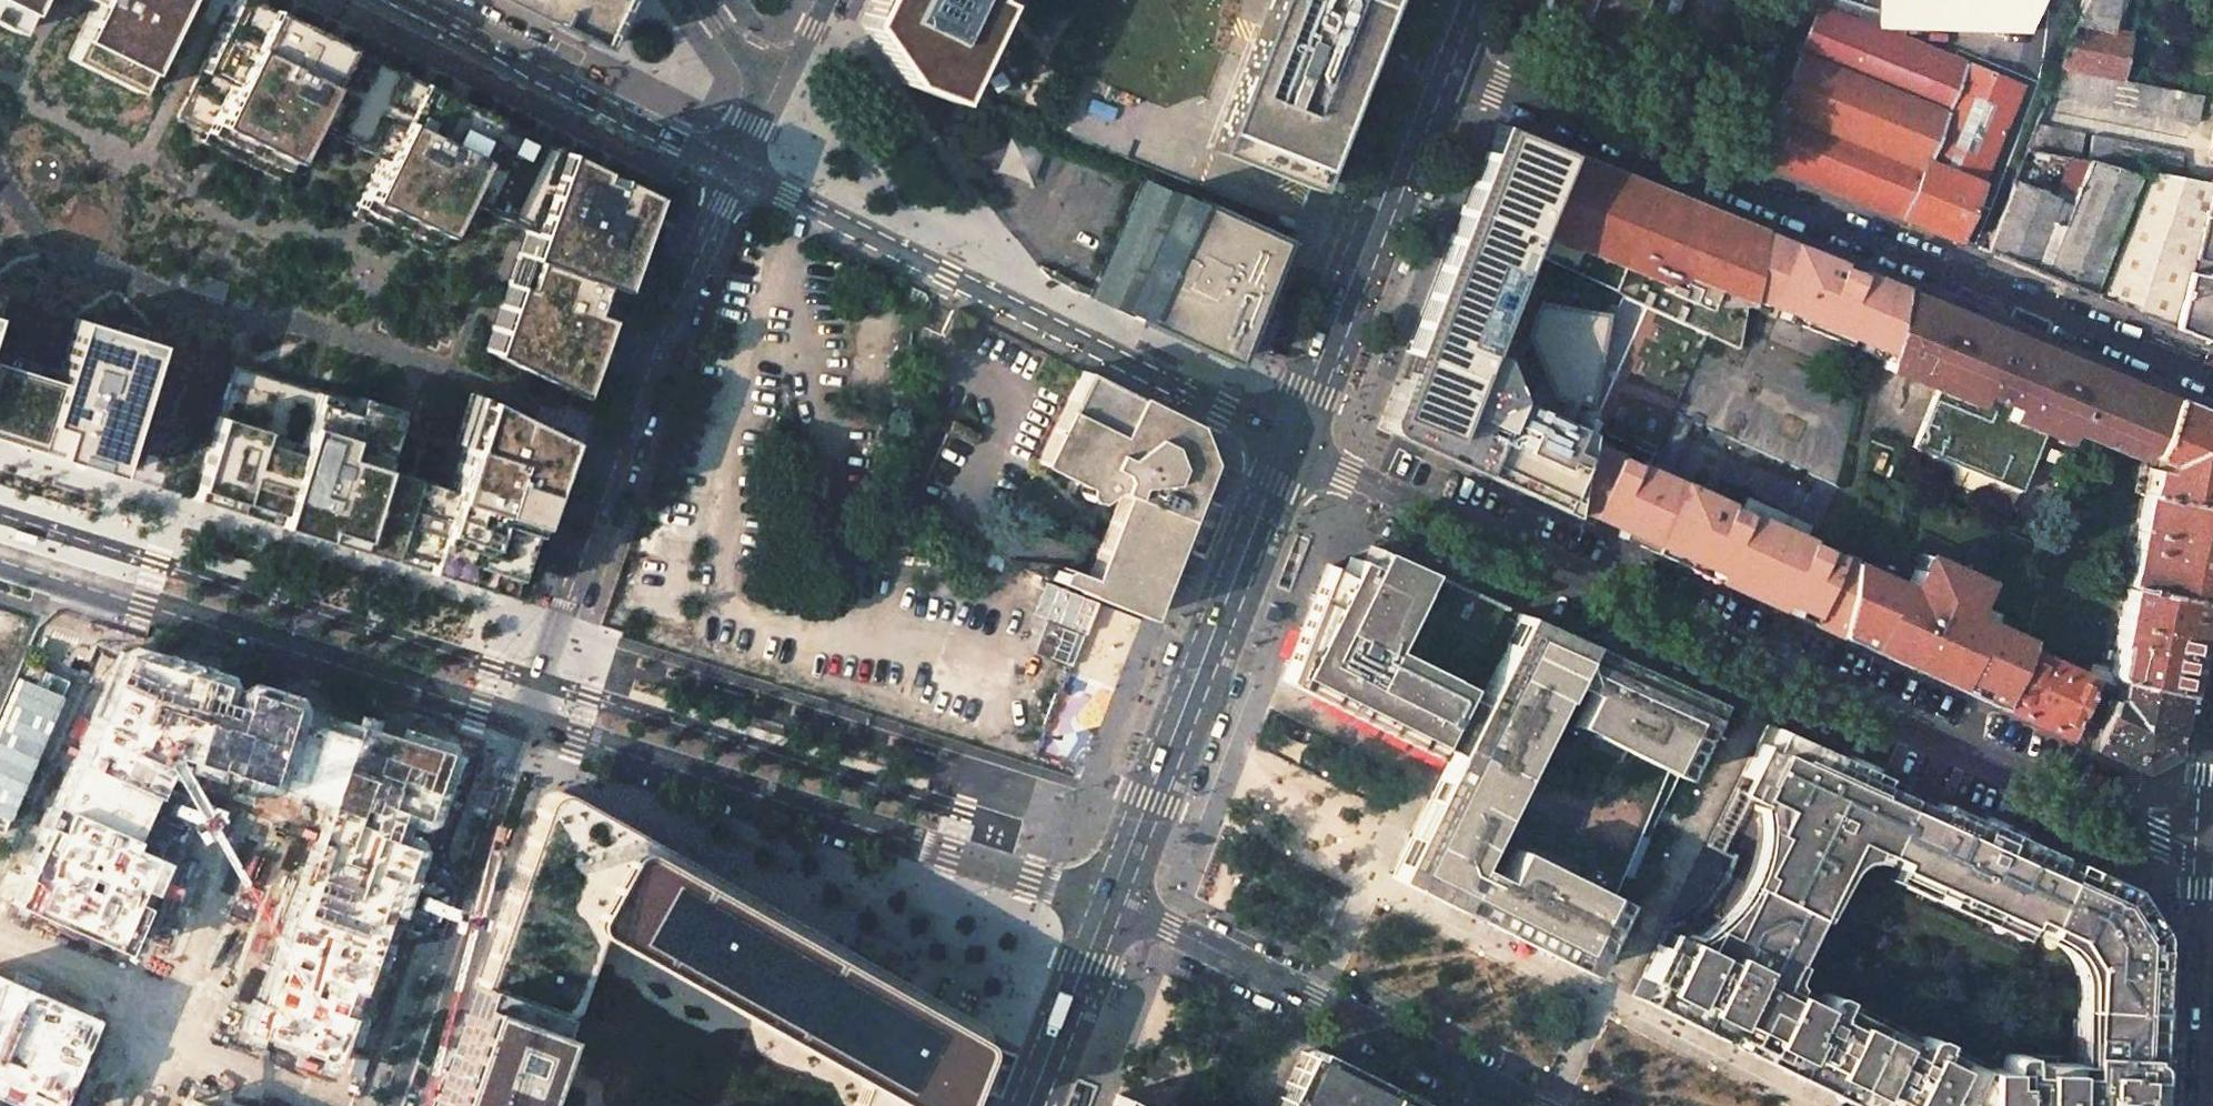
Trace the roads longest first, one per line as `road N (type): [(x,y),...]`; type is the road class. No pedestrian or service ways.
road 1 (unclassified): [(2212,838),(2161,836),(1780,653),(1290,443)]
road 2 (unclassified): [(2212,379),(1434,64)]
road 3 (unclassified): [(1290,443),(735,172)]
road 4 (residential): [(523,722),(1028,883),(1112,900)]
road 5 (residential): [(735,172),(663,325),(523,722)]
road 6 (secondary): [(1112,900),(1290,443)]
road 7 (residential): [(86,586),(523,722)]
road 8 (unclassified): [(1112,900),(1168,936),(1518,1105)]
road 9 (residential): [(390,1105),(523,722)]
road 10 (secondary): [(1290,443),(1434,64)]
road 11 (unclassified): [(735,172),(395,0)]
road 12 (tertiary): [(2196,1105),(2212,838)]
road 13 (secondary): [(1029,1105),(1112,900)]
road 14 (residential): [(86,586),(0,785)]
road 15 (residential): [(756,112),(776,100),(826,0)]
road 16 (residential): [(703,0),(744,62),(756,112)]

